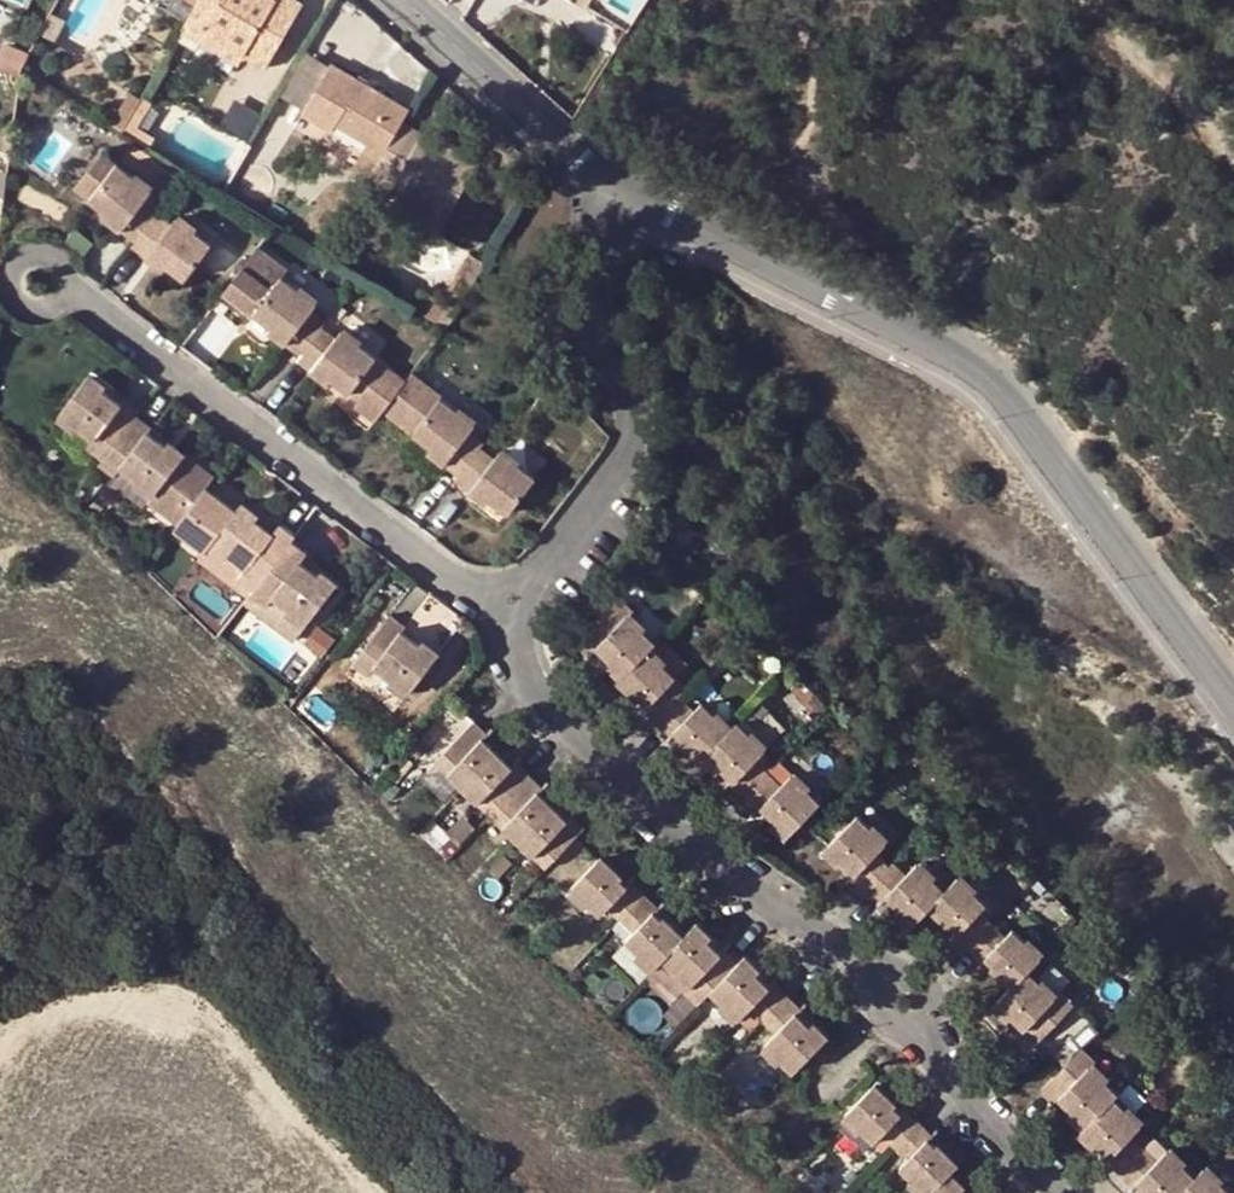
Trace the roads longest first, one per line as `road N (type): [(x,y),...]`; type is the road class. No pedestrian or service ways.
road 1 (residential): [(1233,706),(981,373),(624,185)]
road 2 (residential): [(511,601),(531,673),(668,833),(889,985)]
road 3 (residential): [(511,601),(441,567),(65,295)]
road 4 (residential): [(624,185),(605,224),(597,288),(633,423),(613,482),(568,547),(511,601)]
road 5 (residential): [(624,185),(407,0)]
road 6 (residential): [(922,1022),(1057,1192)]
road 7 (track): [(1105,0),(1233,144)]
road 8 (residential): [(65,295),(67,275),(53,256),(31,252),(13,265),(8,287),(17,303),(40,311),(59,303)]

